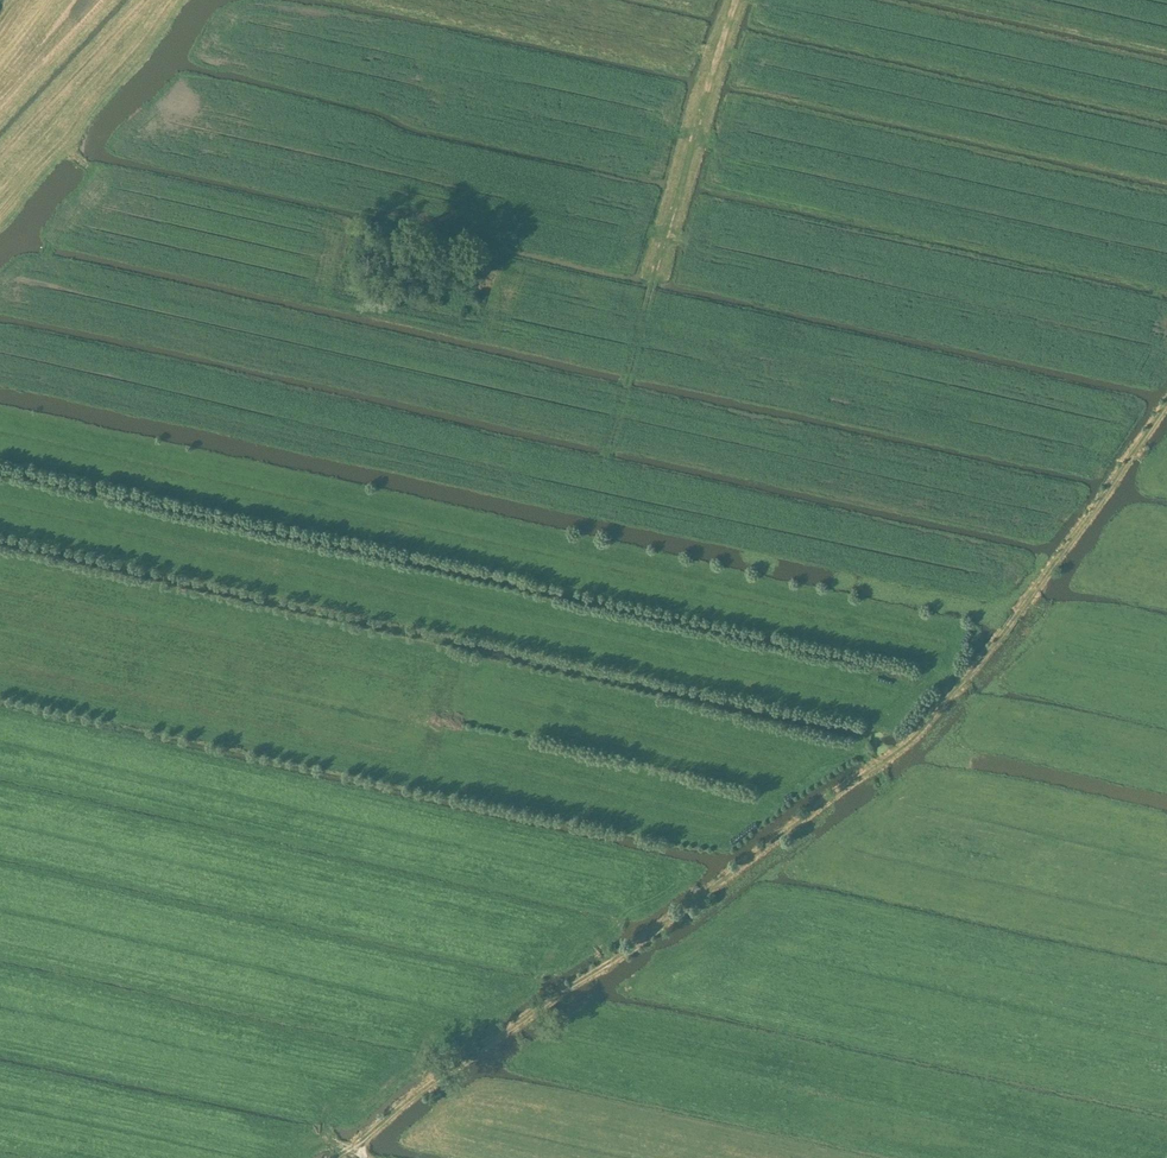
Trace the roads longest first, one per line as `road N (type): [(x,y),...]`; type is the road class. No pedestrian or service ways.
road 1 (track): [(351,1148),(906,745),(1002,633),(1166,403)]
road 2 (track): [(603,465),(738,0)]

